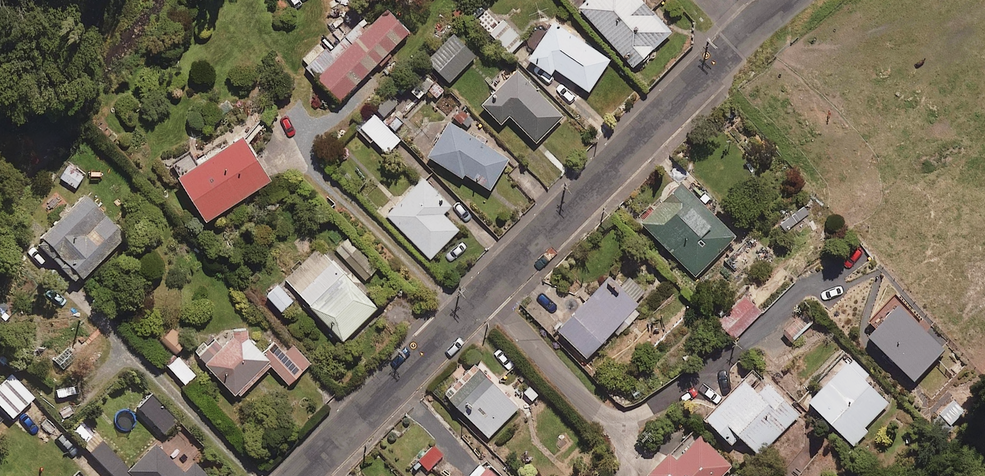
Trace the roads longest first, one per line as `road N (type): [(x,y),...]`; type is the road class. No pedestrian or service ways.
road 1 (tertiary): [(301,475),(746,34)]

